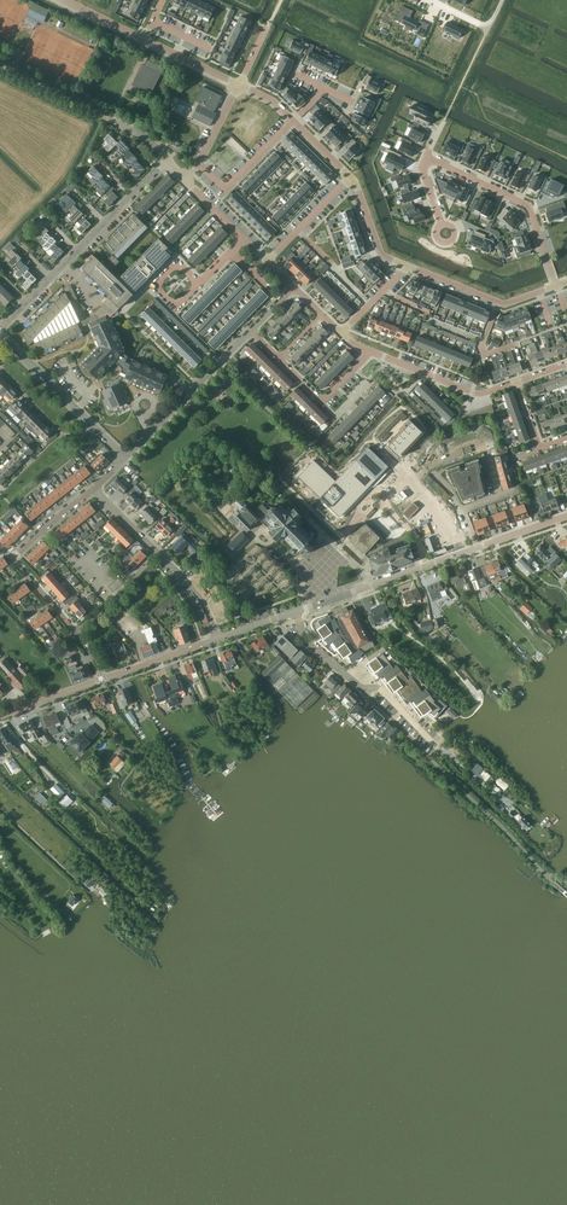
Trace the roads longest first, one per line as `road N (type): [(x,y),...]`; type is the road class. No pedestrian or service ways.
road 1 (residential): [(437,744),(381,690),(361,688),(305,640),(295,612)]
road 2 (residential): [(557,285),(529,207),(428,157)]
road 3 (residential): [(166,161),(143,134),(0,66)]
road 4 (residential): [(125,457),(251,331)]
road 5 (residential): [(0,333),(125,457)]
road 6 (residential): [(405,265),(502,303),(557,285)]
road 7 (residential): [(370,353),(479,394),(516,382)]
road 8 (residential): [(295,612),(427,567)]
road 9 (residential): [(76,632),(12,558),(42,532)]
road 10 (residential): [(199,163),(226,188),(293,121)]
road 11 (tertiary): [(102,680),(218,638)]

